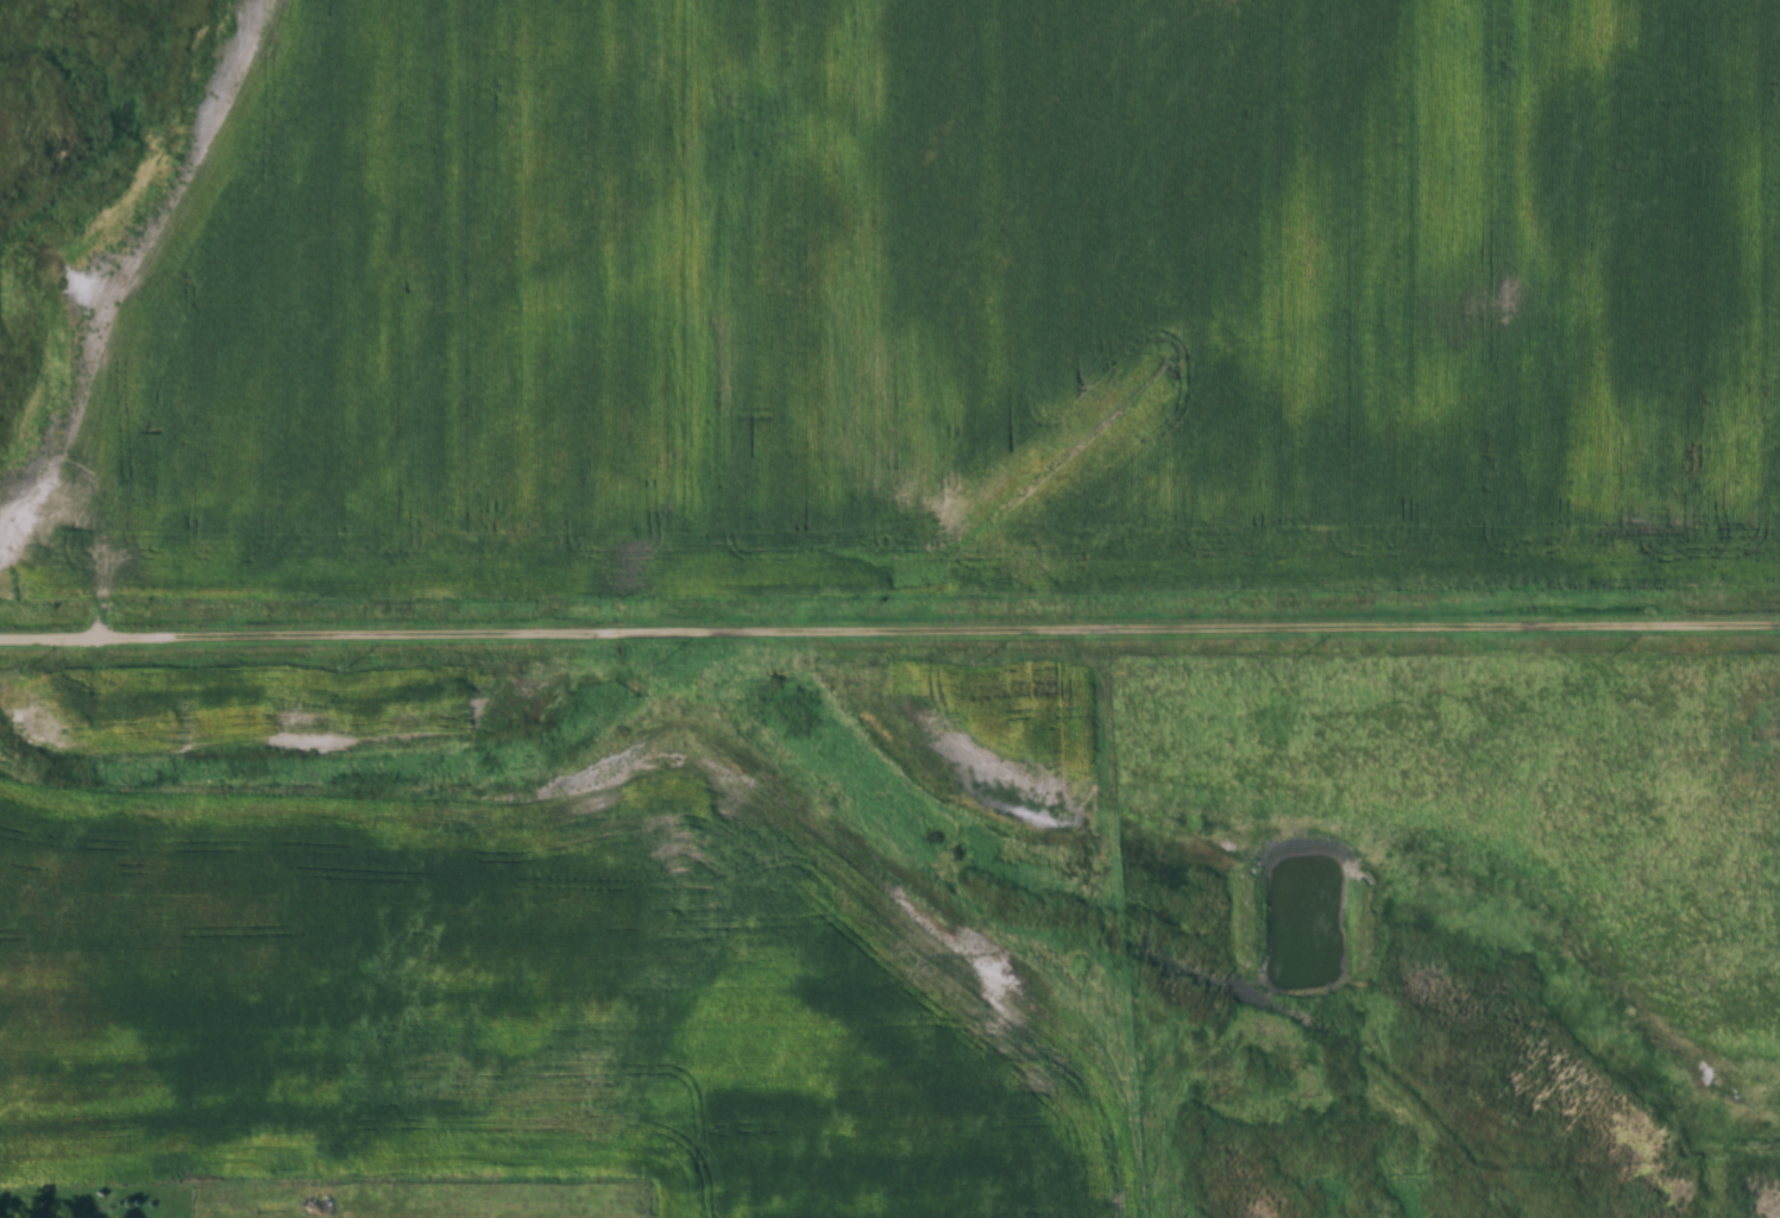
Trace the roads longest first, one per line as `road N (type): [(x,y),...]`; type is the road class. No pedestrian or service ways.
road 1 (track): [(1779,627),(0,638)]

